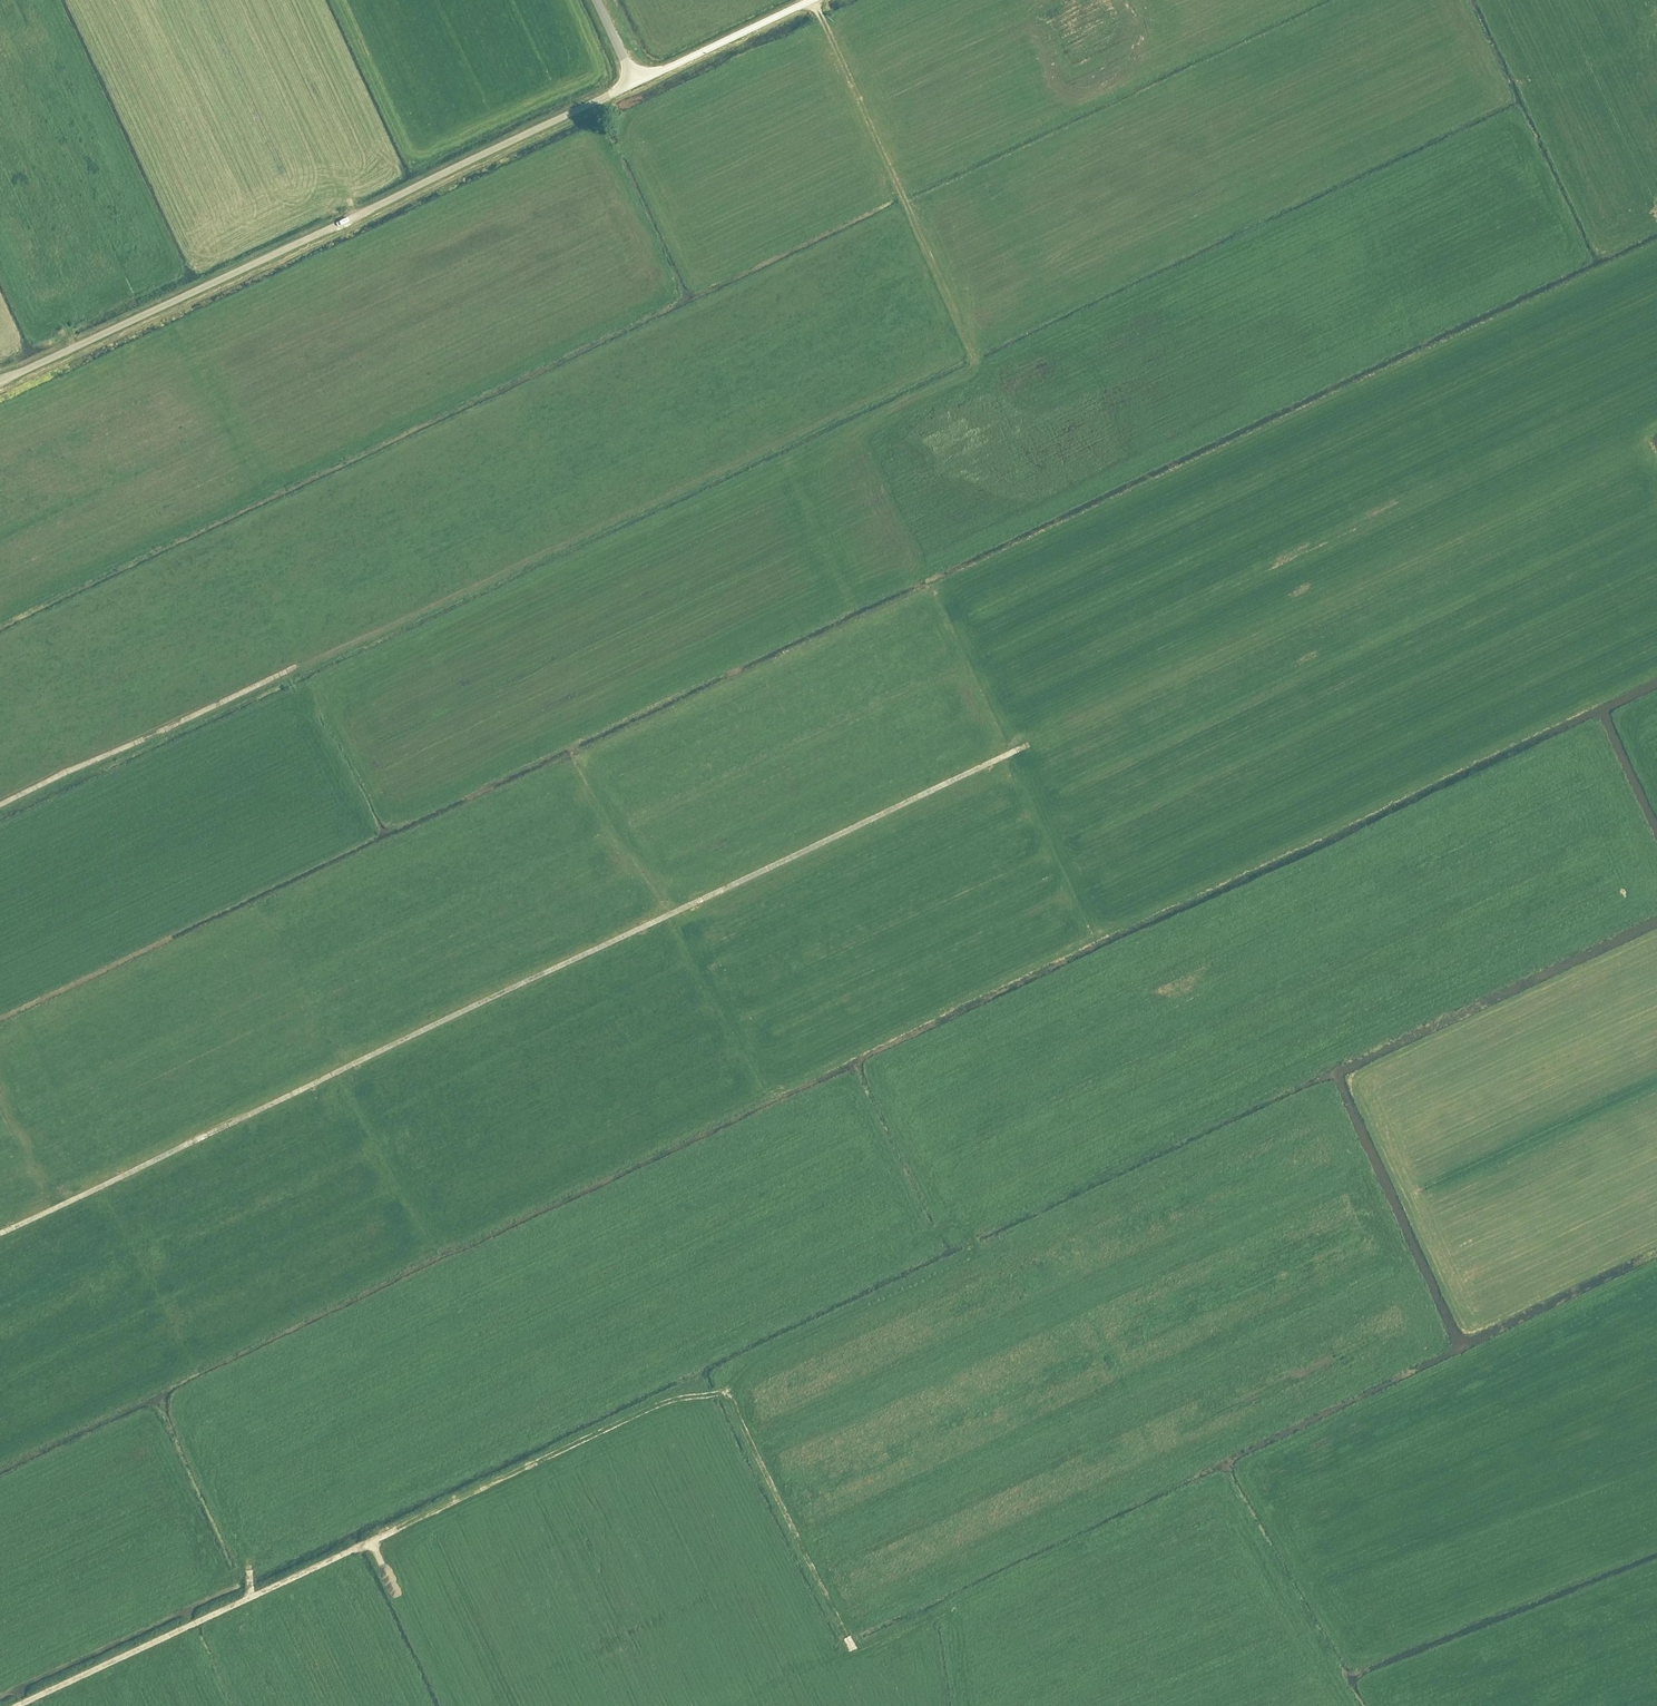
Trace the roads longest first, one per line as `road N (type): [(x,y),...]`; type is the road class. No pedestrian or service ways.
road 1 (unclassified): [(0,382),(634,83)]
road 2 (unclassified): [(634,83),(810,0)]

